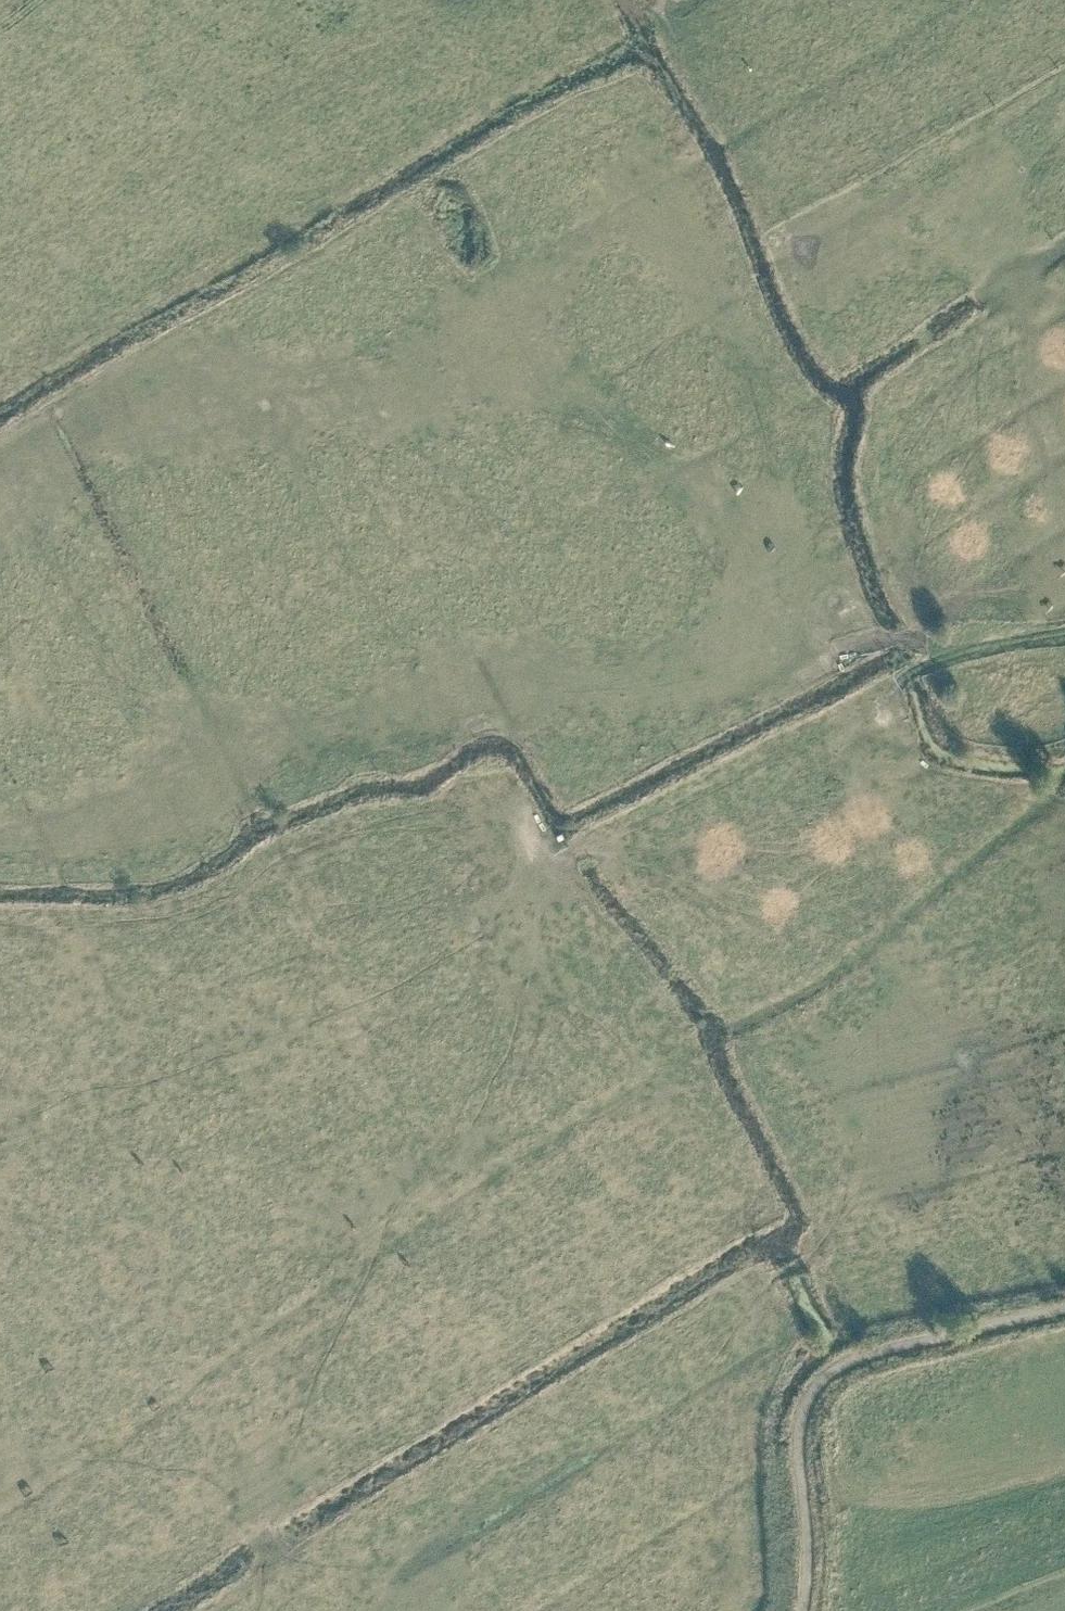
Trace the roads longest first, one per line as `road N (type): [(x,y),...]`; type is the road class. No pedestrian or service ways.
road 1 (track): [(801,1610),(798,1415),(820,1376),(855,1357),(1064,1307)]

